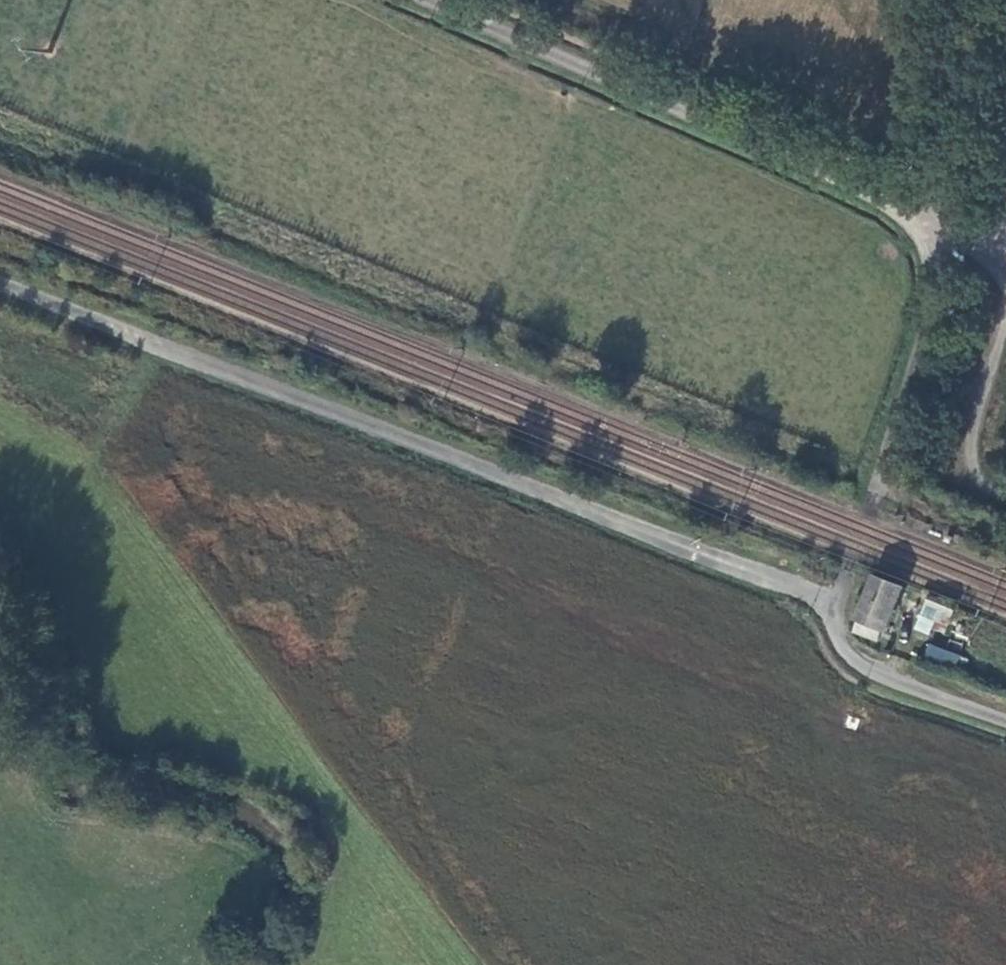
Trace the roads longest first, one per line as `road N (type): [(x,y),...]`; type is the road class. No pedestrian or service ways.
road 1 (unclassified): [(1005,724),(866,670),(845,646),(833,611),(815,596),(0,282)]
road 2 (unclassified): [(881,481),(936,290),(936,250),(908,218),(855,185),(429,0)]

